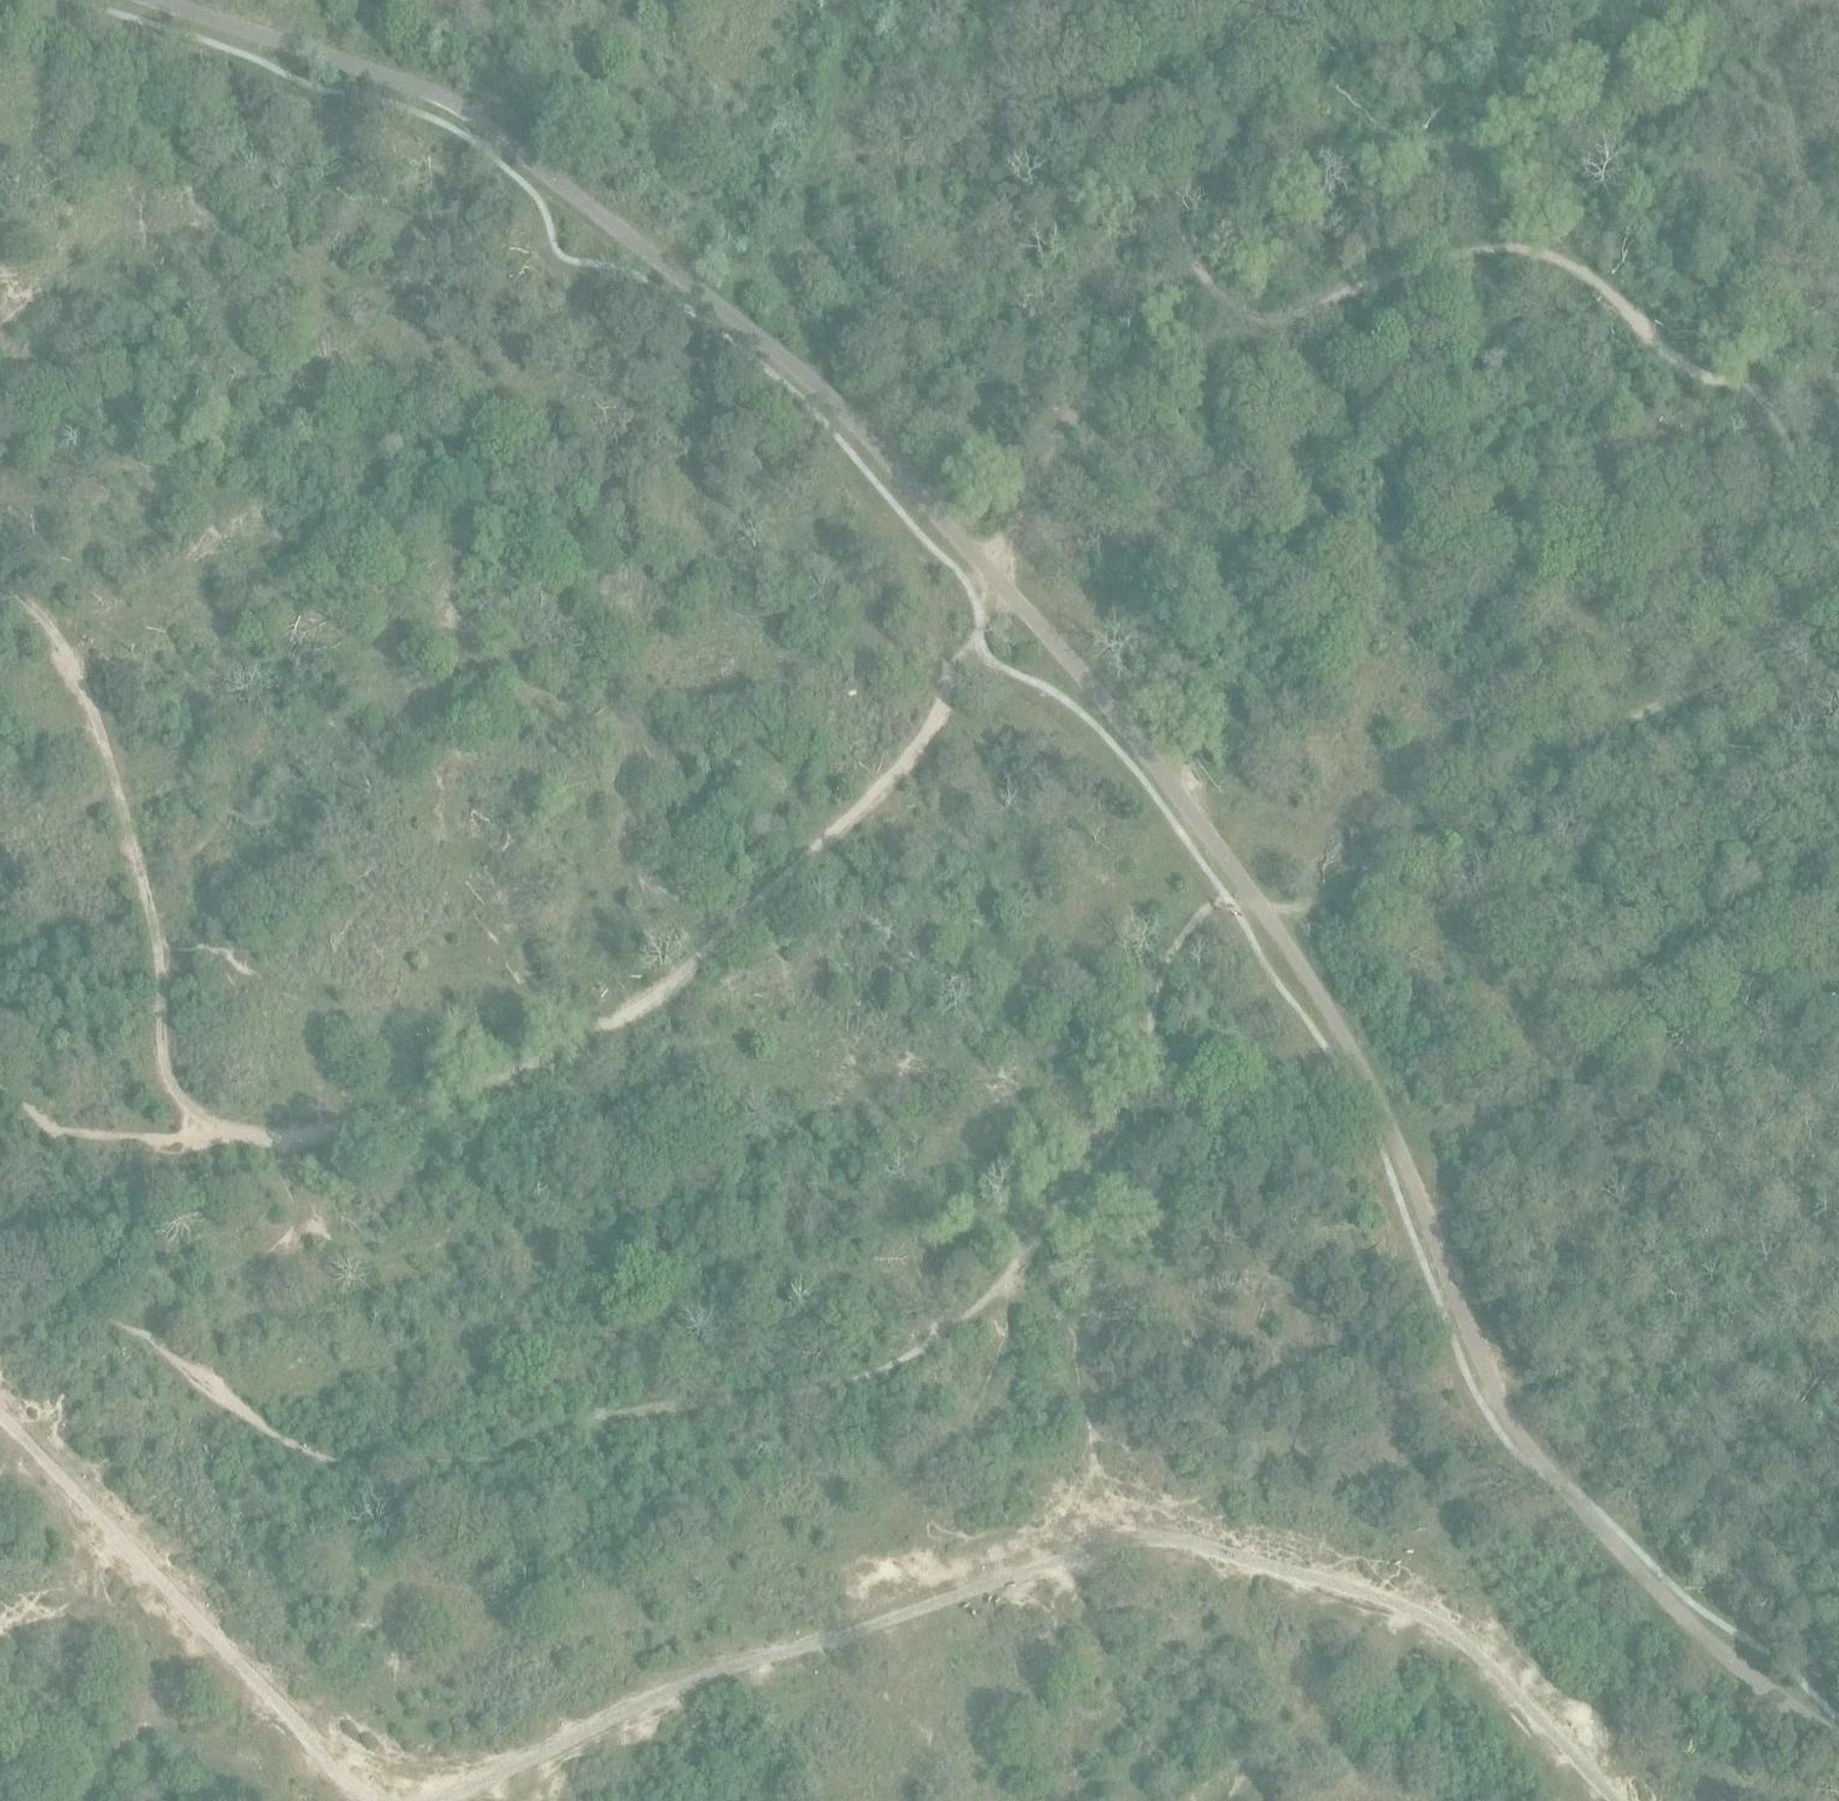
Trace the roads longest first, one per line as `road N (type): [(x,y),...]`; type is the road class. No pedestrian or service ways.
road 1 (track): [(0,1416),(332,1762),(399,1797),(477,1777),(1066,1520),(1168,1516),(1273,1532),(1405,1586),(1483,1646),(1627,1800)]
road 2 (track): [(0,576),(33,601),(82,675),(159,956),(161,1068),(183,1104),(238,1135),(344,1131),(497,1079),(629,1013),(675,983),(818,850),(919,742),(978,647)]
road 3 (track): [(1252,899),(1298,906),(1329,896),(1389,846),(1500,802),(1617,729),(1838,612)]
road 4 (track): [(1259,324),(1479,246),(1532,244),(1576,267),(1686,364),(1734,382)]
road 5 (track): [(978,647),(994,568),(1057,433),(1087,396),(1259,324)]
road 6 (track): [(1838,536),(1783,426),(1757,393),(1734,382)]
road 7 (track): [(1734,382),(1838,300)]

